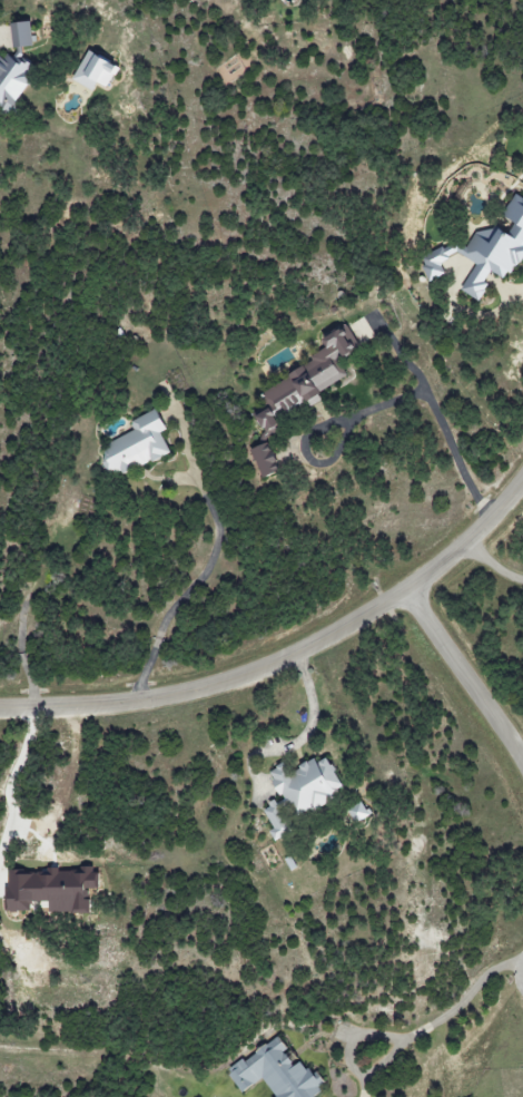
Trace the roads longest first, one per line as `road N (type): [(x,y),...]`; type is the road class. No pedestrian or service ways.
road 1 (residential): [(522,479),(445,562),(287,660),(175,699),(88,712),(0,711)]
road 2 (residential): [(522,764),(407,588)]

